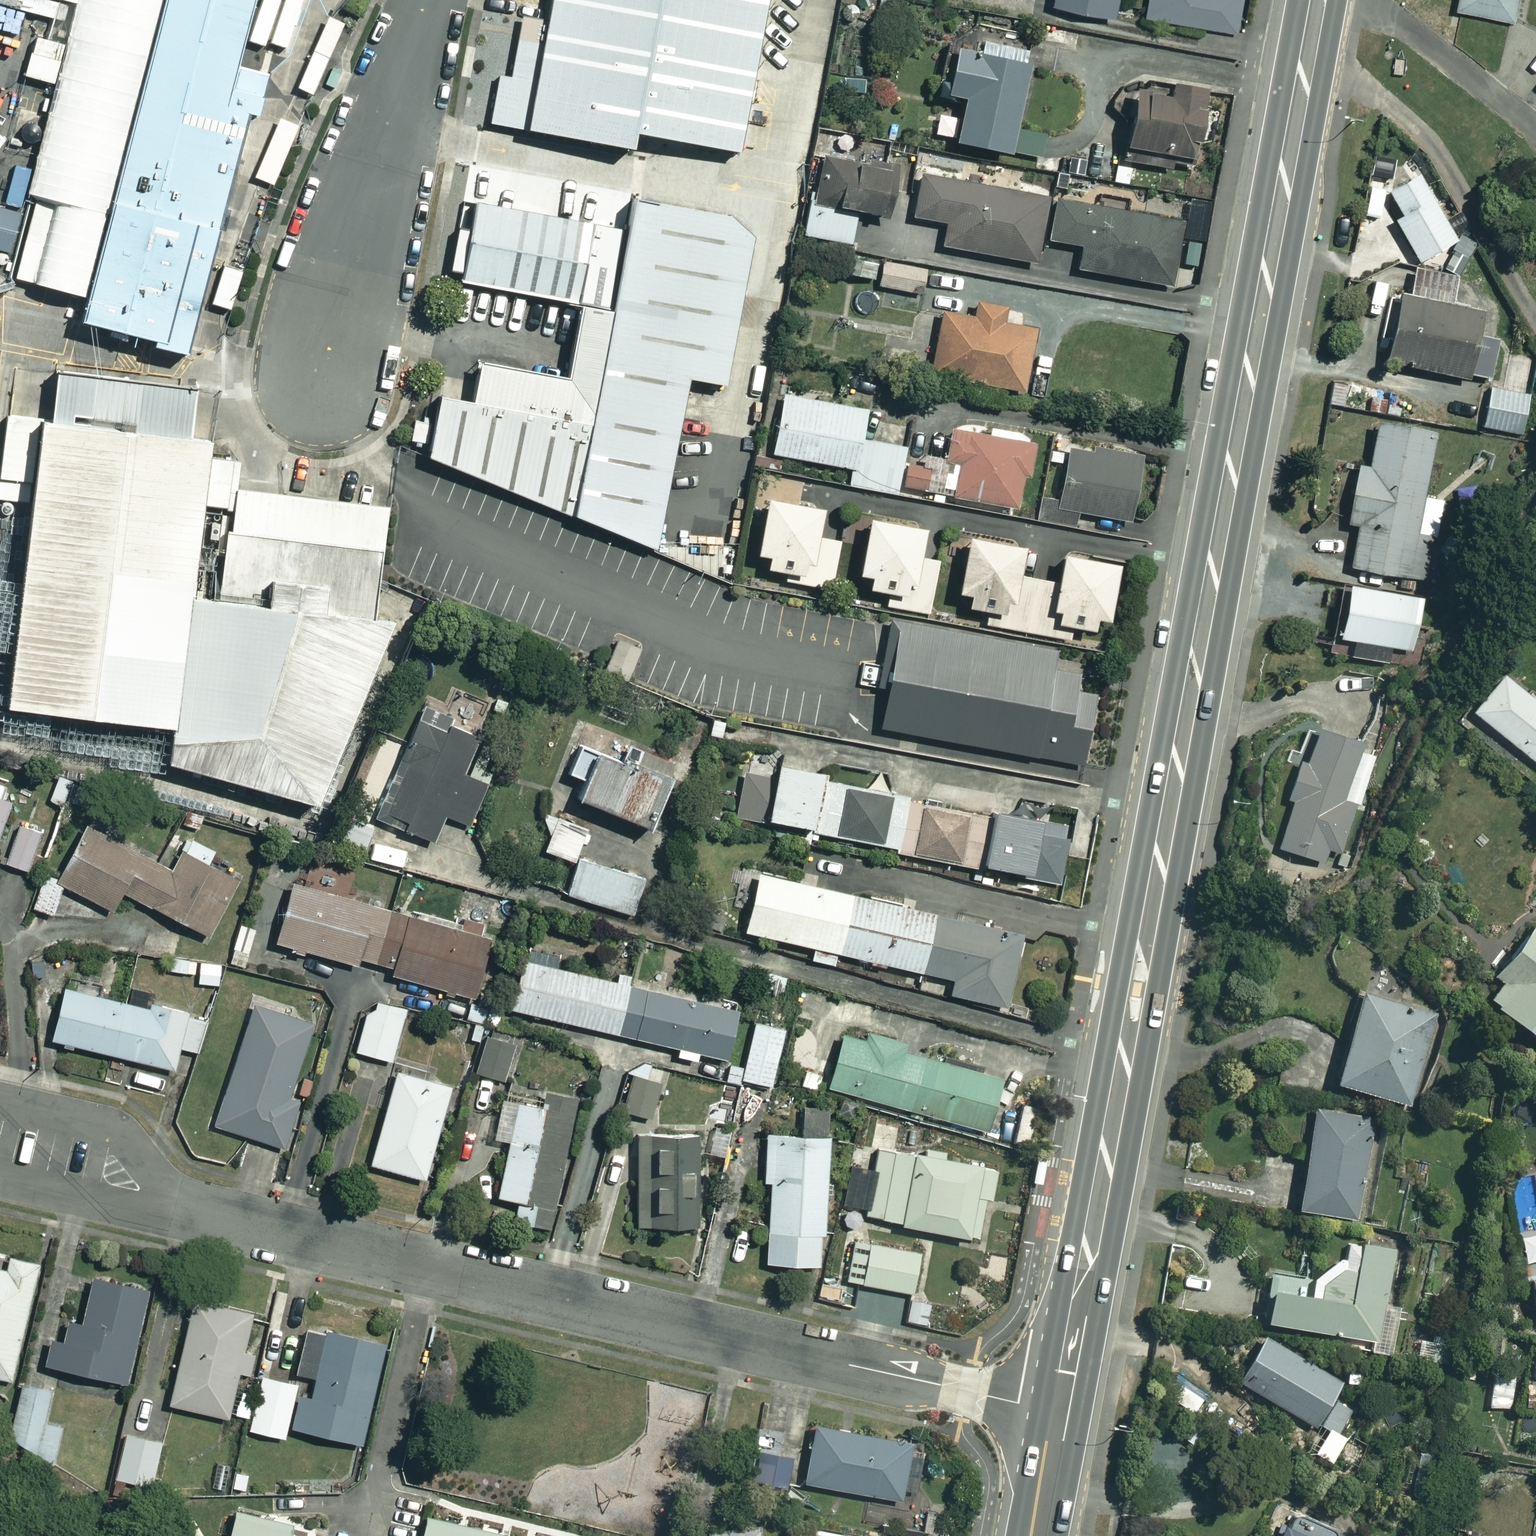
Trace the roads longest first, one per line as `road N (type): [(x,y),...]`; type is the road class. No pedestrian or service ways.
road 1 (trunk): [(1059,1412),(1318,0)]
road 2 (residential): [(180,1204),(1059,1412)]
road 3 (unclassified): [(323,381),(353,228),(431,0)]
road 4 (residential): [(0,1101),(109,1127),(162,1183)]
road 5 (residential): [(180,1204),(133,1212),(0,1182)]
road 6 (trunk): [(1036,1535),(1059,1412)]

